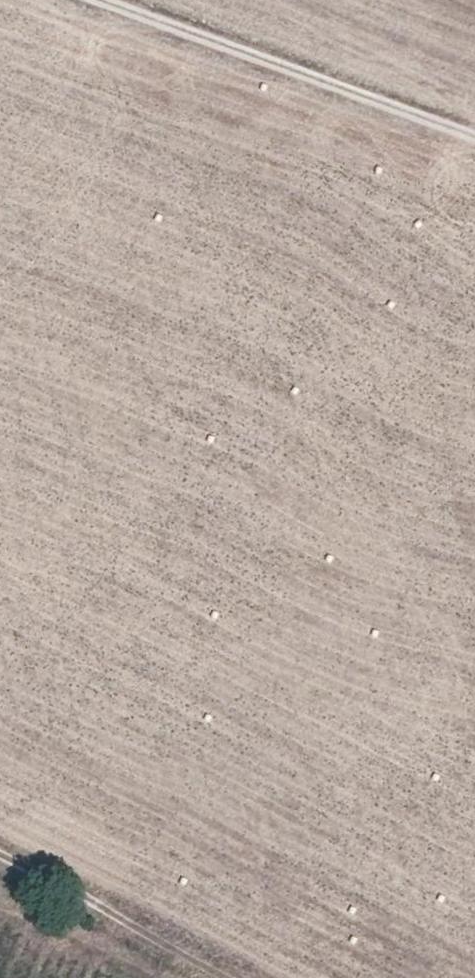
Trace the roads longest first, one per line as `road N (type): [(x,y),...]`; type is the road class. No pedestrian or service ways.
road 1 (track): [(90,0),(474,139)]
road 2 (track): [(0,864),(228,977)]

